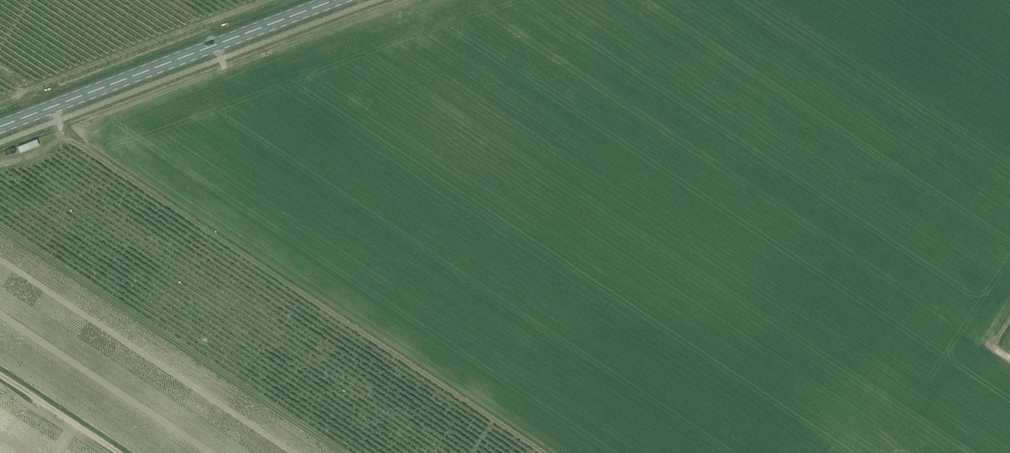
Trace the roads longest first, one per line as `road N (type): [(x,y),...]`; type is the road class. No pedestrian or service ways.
road 1 (tertiary): [(0,127),(337,0)]
road 2 (track): [(0,375),(120,452)]

